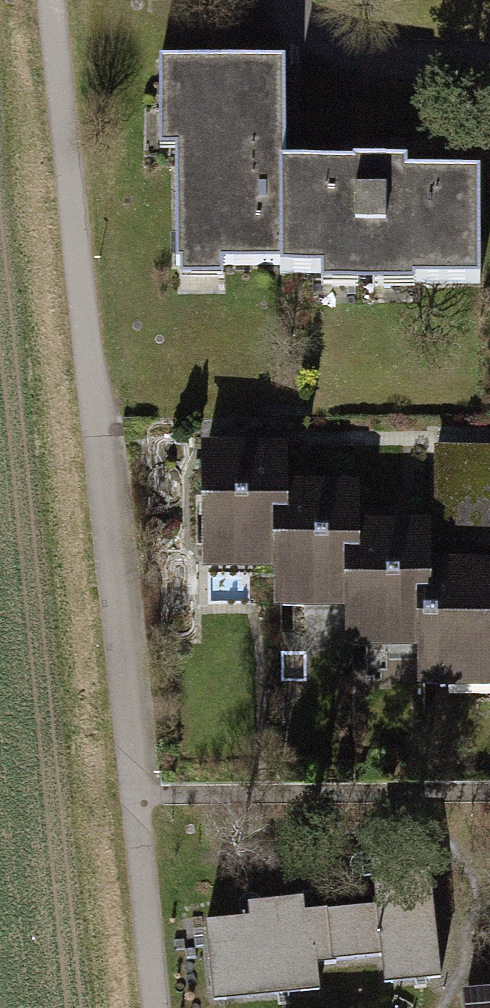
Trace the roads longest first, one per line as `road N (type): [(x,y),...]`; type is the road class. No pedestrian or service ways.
road 1 (track): [(157,1007),(48,0)]

